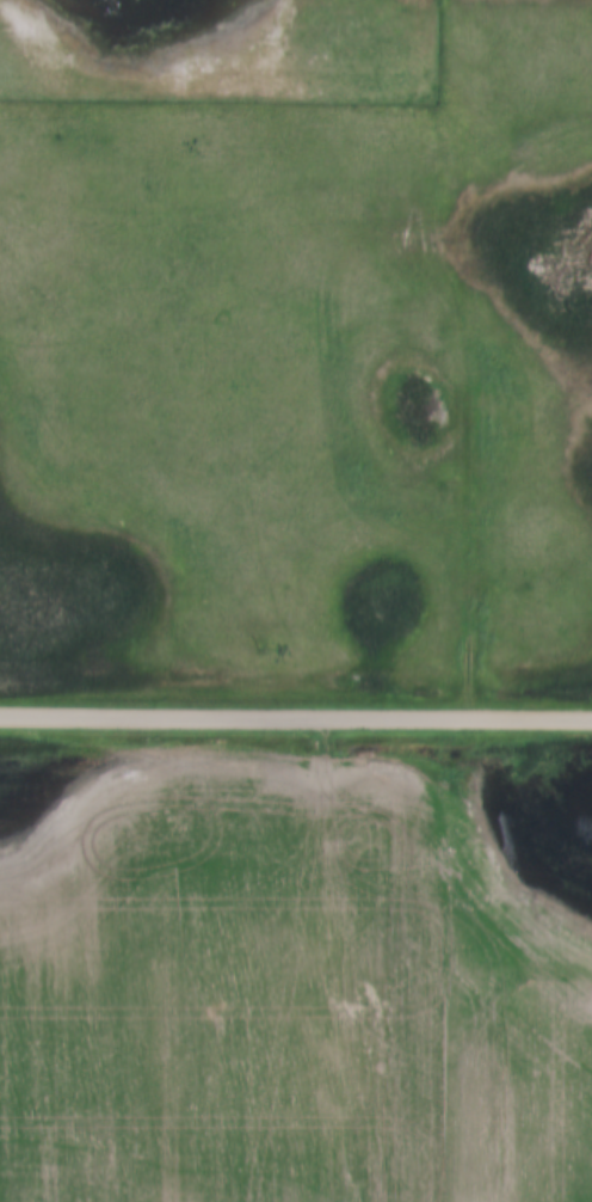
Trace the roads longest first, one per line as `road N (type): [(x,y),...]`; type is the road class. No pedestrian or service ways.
road 1 (residential): [(0,722),(591,725)]

